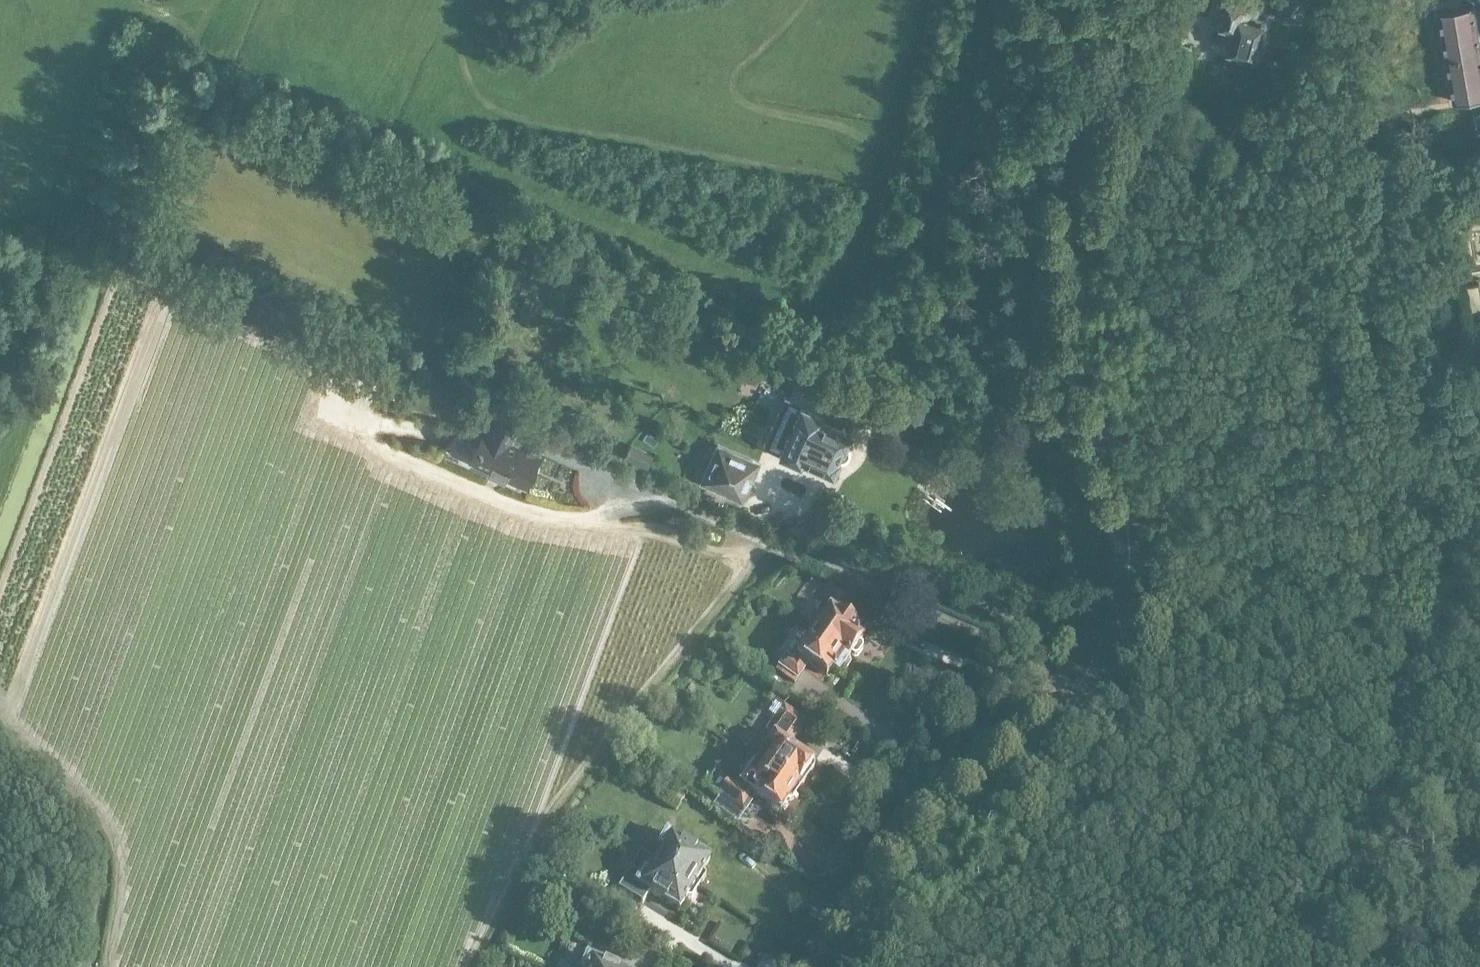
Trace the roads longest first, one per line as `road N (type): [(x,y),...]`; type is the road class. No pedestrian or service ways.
road 1 (residential): [(820,966),(885,875),(1061,676),(1128,524)]
road 2 (secondary): [(857,966),(900,906),(1085,705),(1121,627),(1128,524)]
road 3 (secondary): [(1128,524),(1078,308),(1071,207),(1097,0)]

